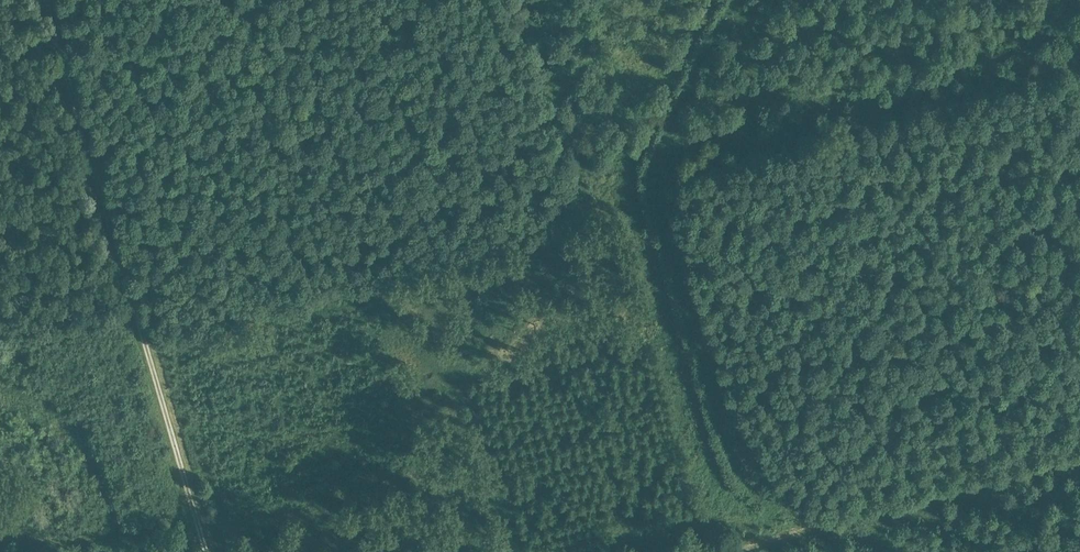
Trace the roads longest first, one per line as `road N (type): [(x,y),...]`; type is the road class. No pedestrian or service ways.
road 1 (track): [(203,551),(33,0)]

